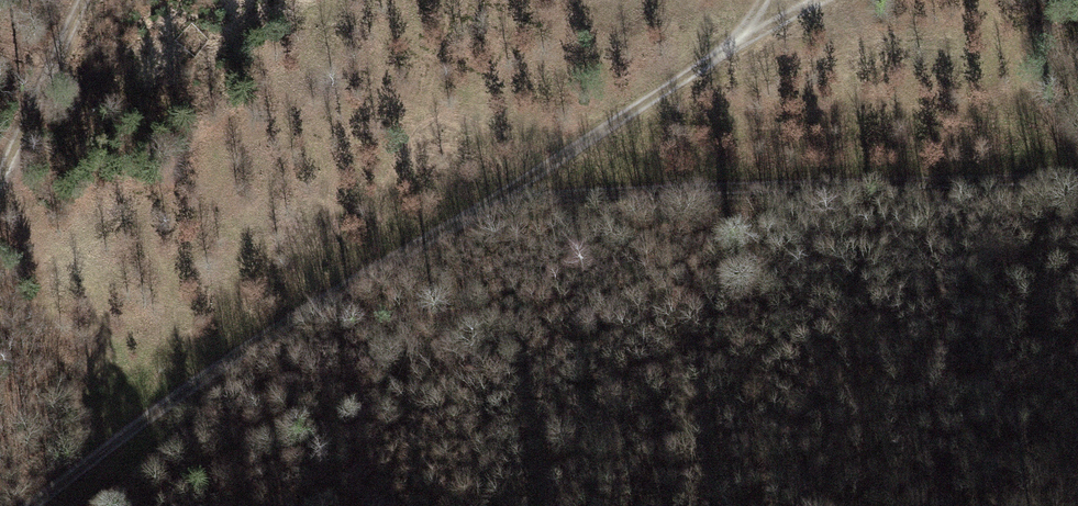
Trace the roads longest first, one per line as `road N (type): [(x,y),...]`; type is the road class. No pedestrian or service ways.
road 1 (track): [(54,505),(490,204),(825,0)]
road 2 (track): [(490,204),(1077,178)]
road 3 (track): [(0,195),(88,0)]

